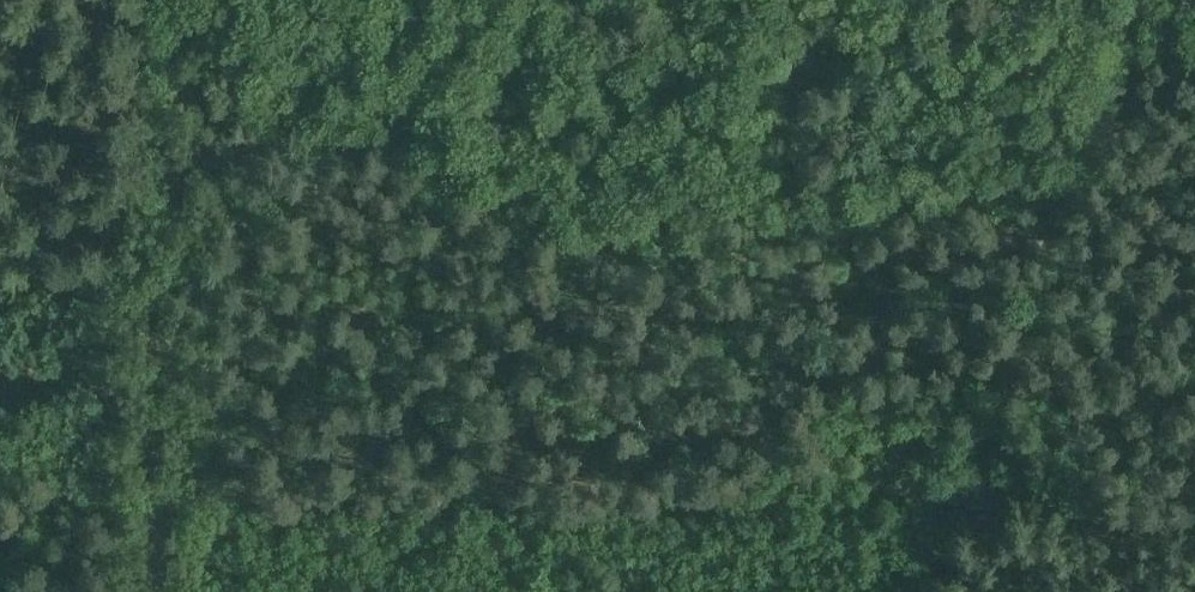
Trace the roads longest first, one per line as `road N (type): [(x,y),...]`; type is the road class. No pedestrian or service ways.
road 1 (track): [(164,591),(160,484),(1194,498)]
road 2 (track): [(1070,168),(755,230),(675,238),(600,233),(174,63)]
road 3 (track): [(922,591),(1070,168)]
road 4 (track): [(160,484),(174,63)]
road 5 (track): [(1070,168),(1134,0)]

